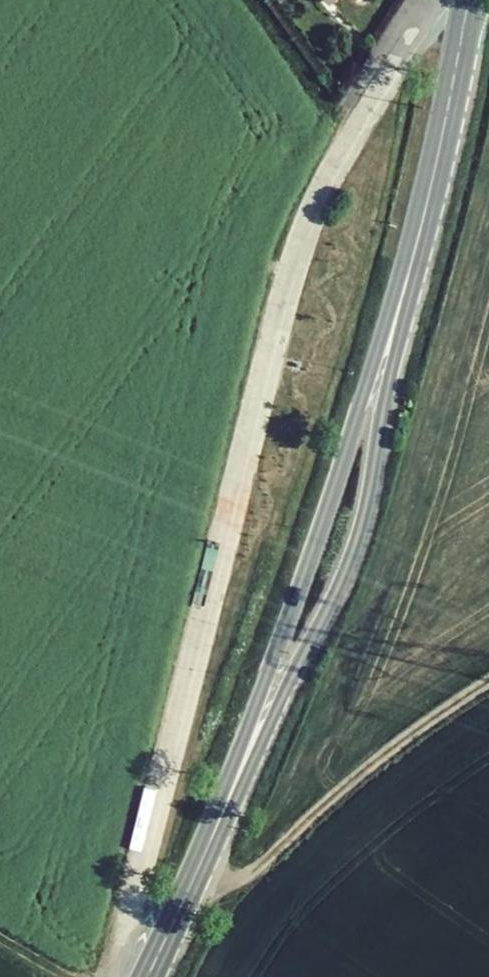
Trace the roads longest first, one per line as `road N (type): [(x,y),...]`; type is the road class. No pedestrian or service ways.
road 1 (unclassified): [(443,0),(334,168),(300,242),(115,976)]
road 2 (tertiary): [(224,805),(352,545),(420,233)]
road 3 (tertiary): [(420,233),(224,805)]
road 4 (track): [(192,879),(226,879),(257,865),(361,768),(488,679)]
road 5 (tertiary): [(467,0),(420,233)]
road 6 (tertiary): [(224,805),(145,976)]

